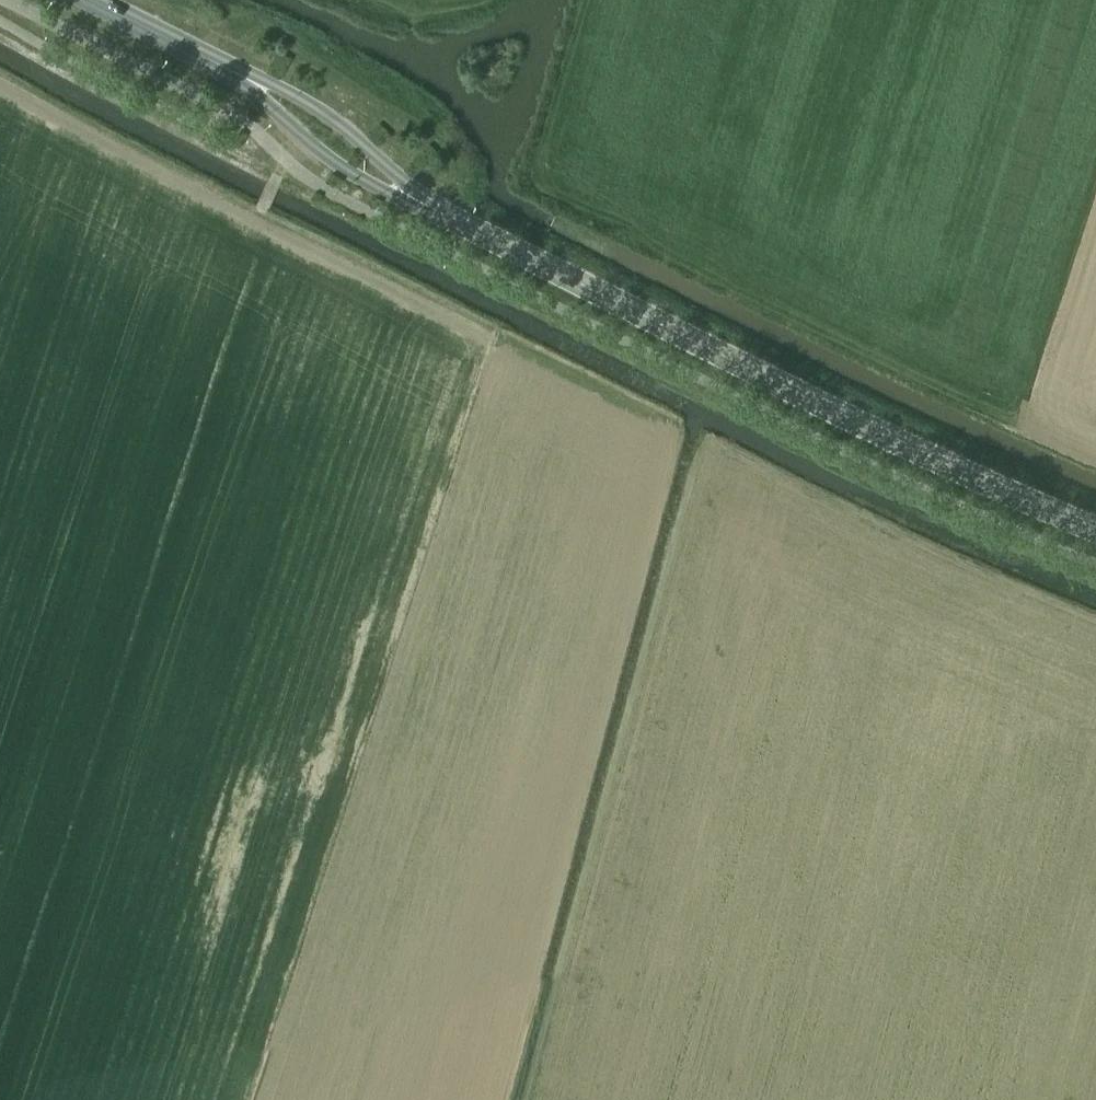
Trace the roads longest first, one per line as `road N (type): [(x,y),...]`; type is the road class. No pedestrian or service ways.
road 1 (secondary): [(1095,527),(412,197)]
road 2 (secondary): [(412,197),(336,122),(257,76),(235,72)]
road 3 (secondary): [(235,72),(356,177),(412,197)]
road 4 (secondary): [(235,72),(93,0)]

